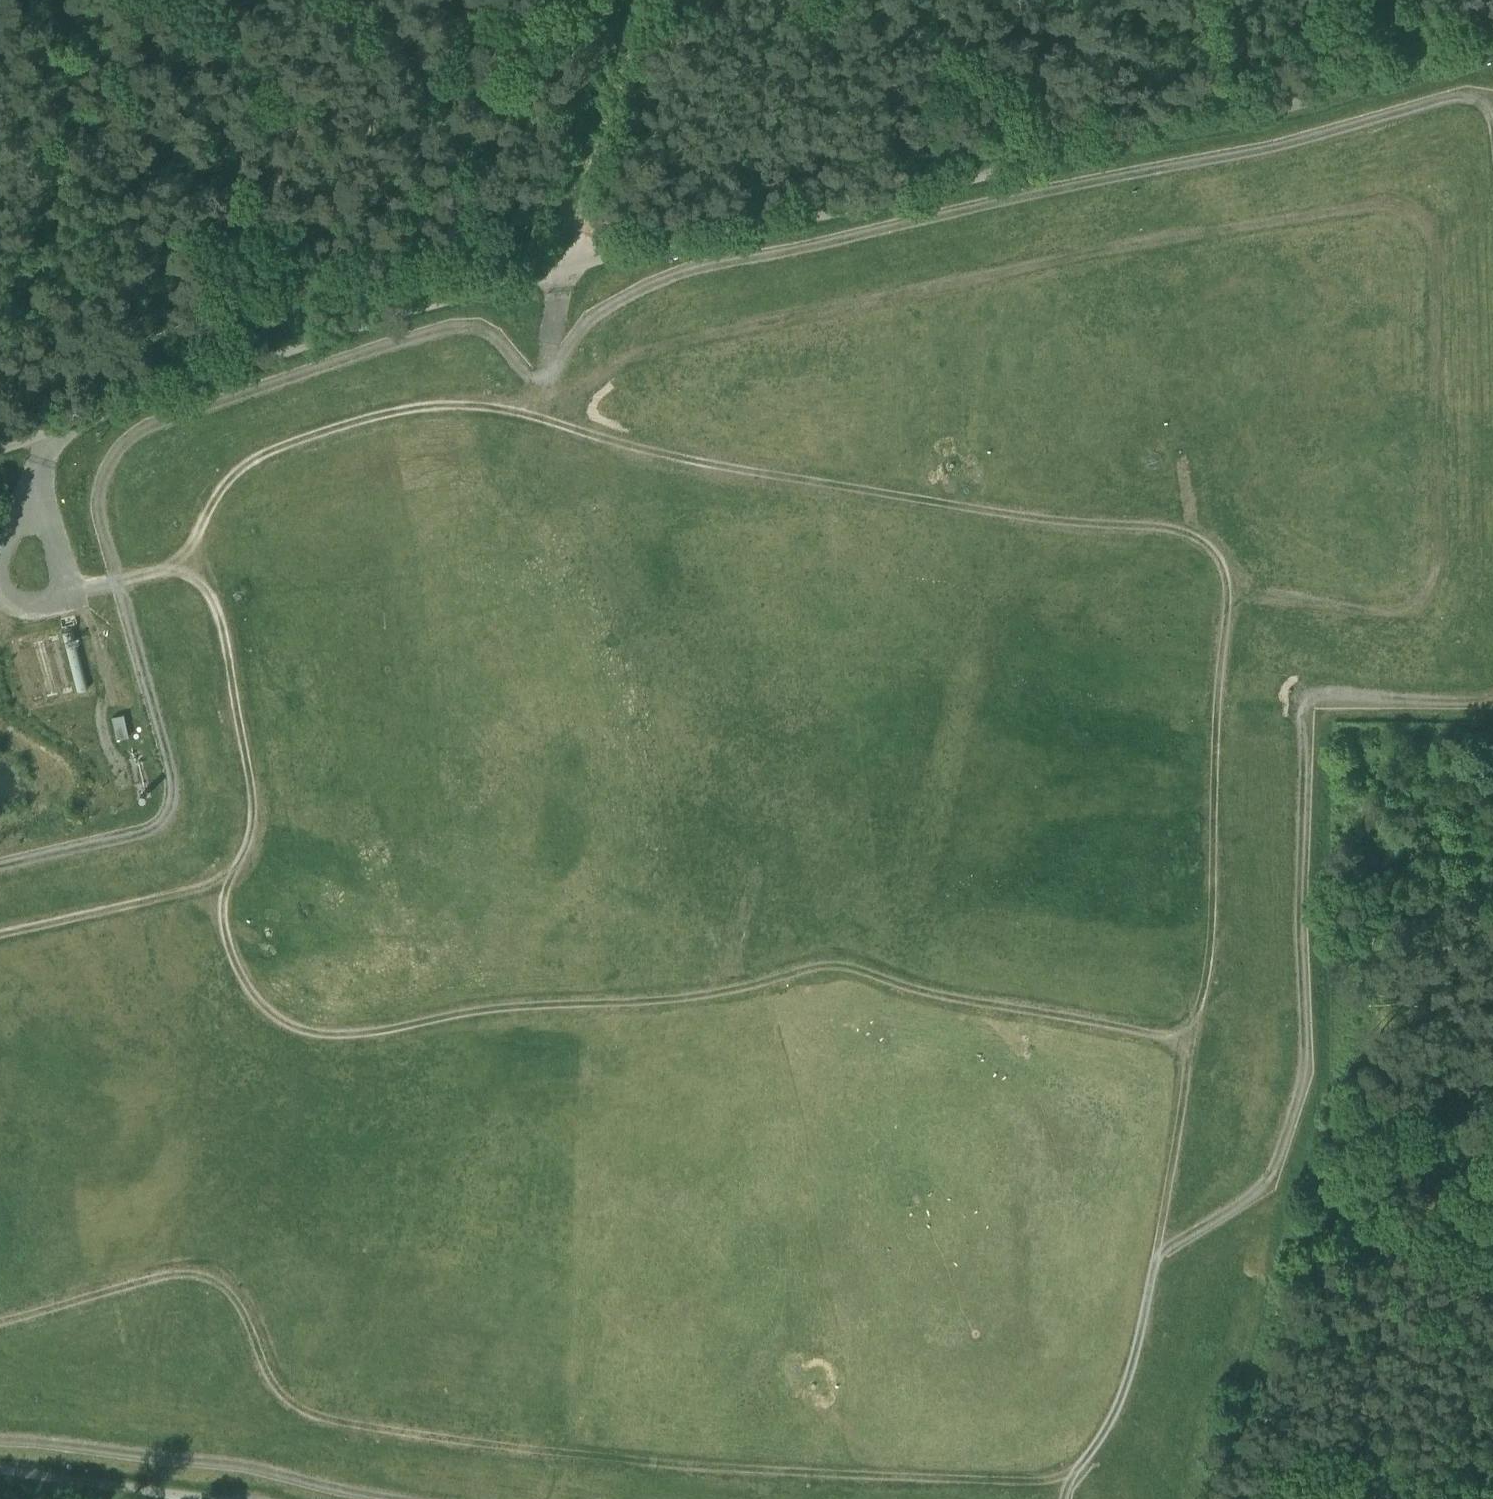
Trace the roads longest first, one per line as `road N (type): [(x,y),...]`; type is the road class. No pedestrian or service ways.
road 1 (unclassified): [(1492,38),(401,310),(0,444)]
road 2 (track): [(639,0),(561,289),(552,365)]
road 3 (unclassified): [(0,1469),(226,1498)]

